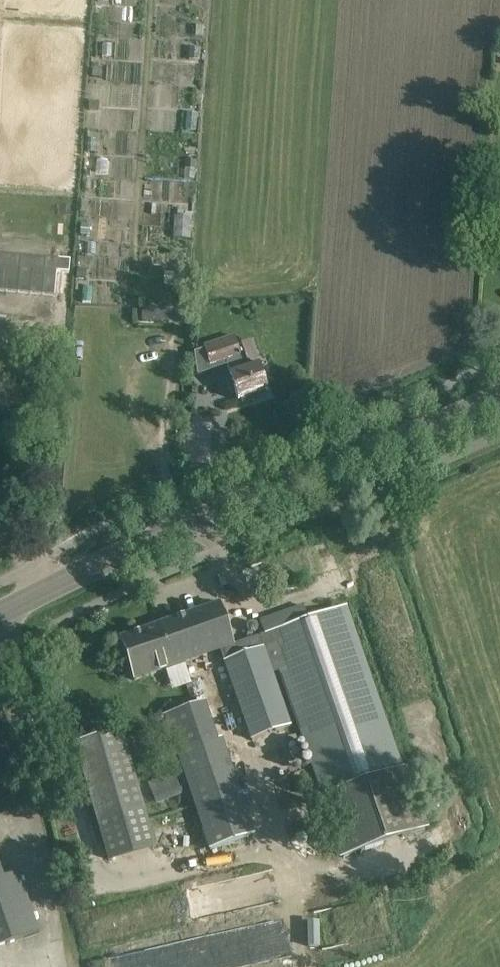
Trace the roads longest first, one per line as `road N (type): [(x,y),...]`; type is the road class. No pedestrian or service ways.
road 1 (tertiary): [(499,401),(250,500),(0,617)]

